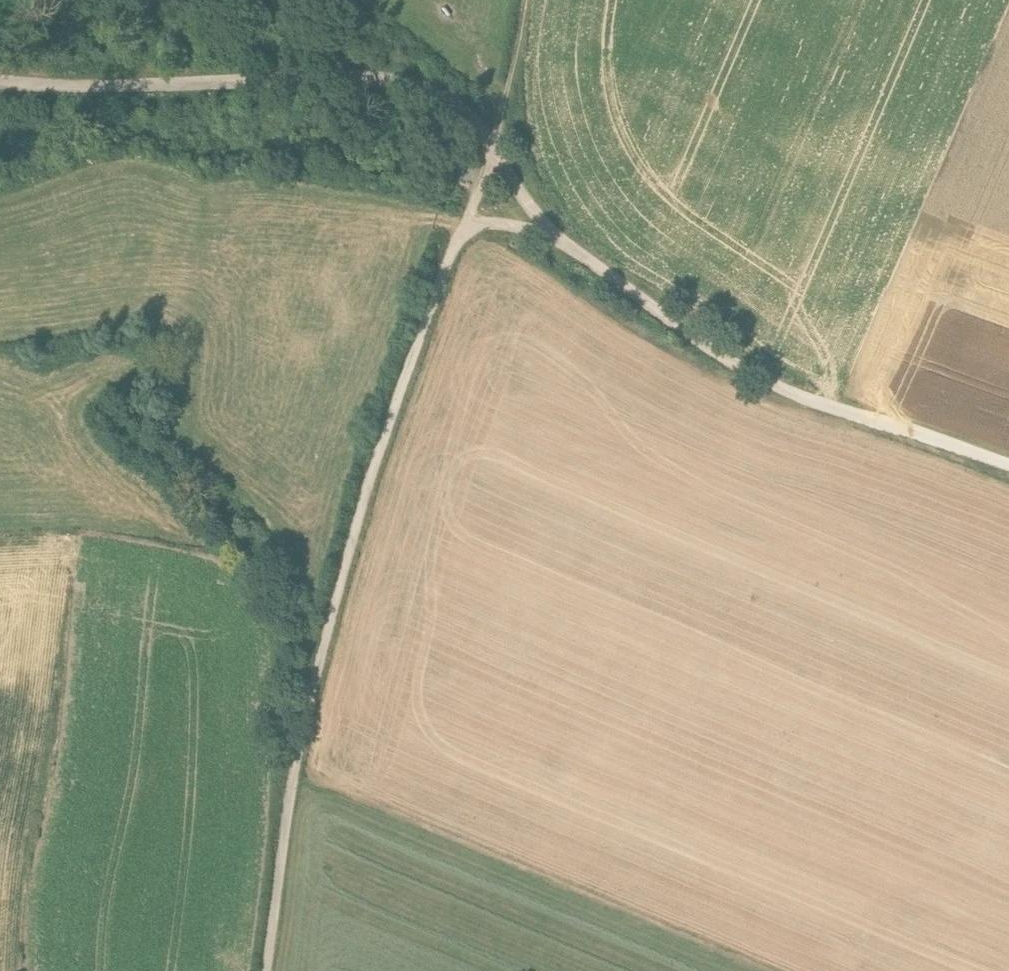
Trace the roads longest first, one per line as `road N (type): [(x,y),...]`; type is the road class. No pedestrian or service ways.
road 1 (track): [(492,151),(362,507),(291,787),(266,970)]
road 2 (track): [(492,151),(564,244),(746,369),(1008,464)]
road 3 (track): [(0,81),(391,81),(435,97),(492,151)]
road 4 (track): [(492,151),(524,0)]

